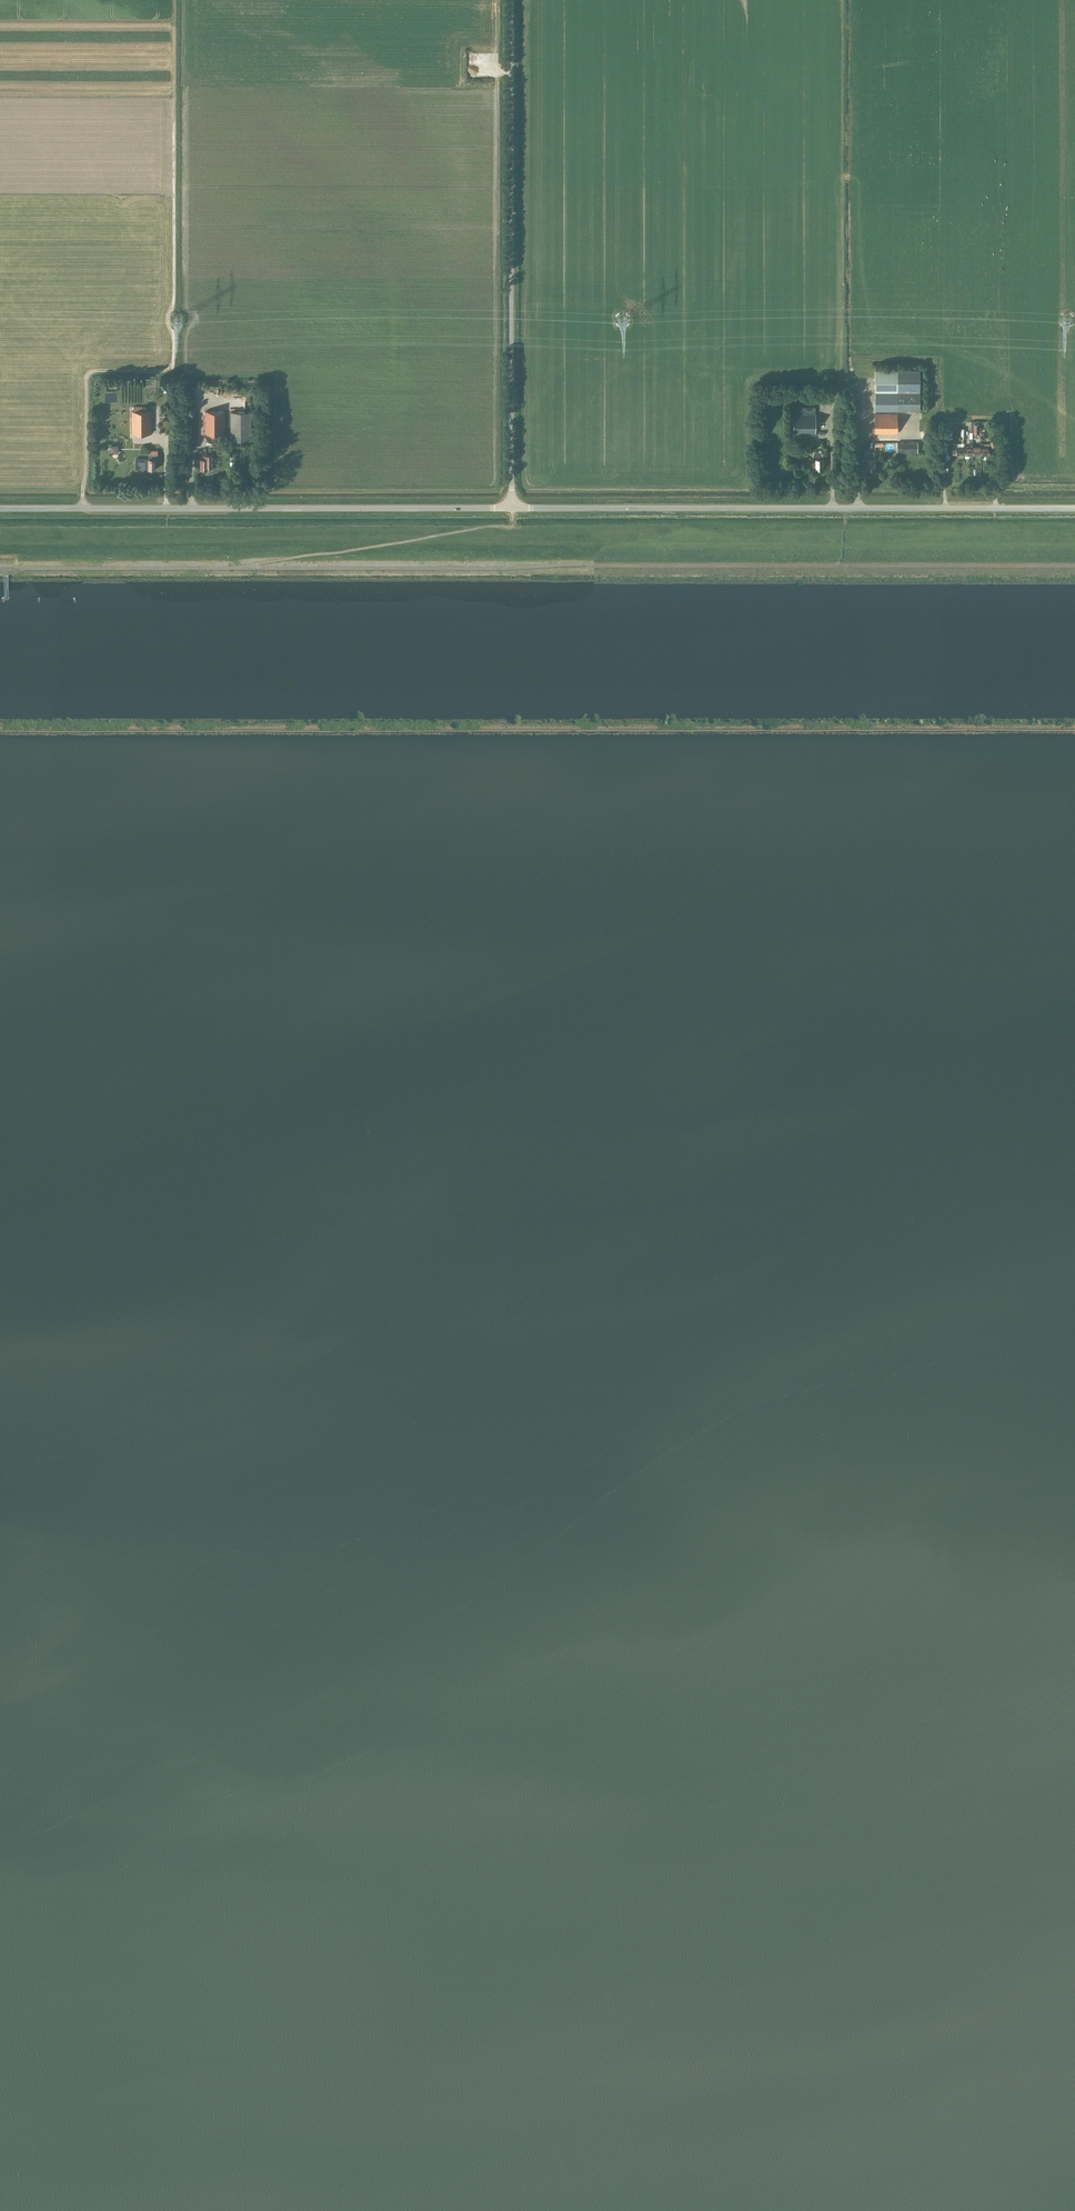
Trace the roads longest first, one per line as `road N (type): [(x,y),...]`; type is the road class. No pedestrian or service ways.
road 1 (unclassified): [(1074,565),(0,569)]
road 2 (unclassified): [(1074,508),(512,508)]
road 3 (unclassified): [(512,508),(0,508)]
road 4 (unclassified): [(512,508),(512,0)]

